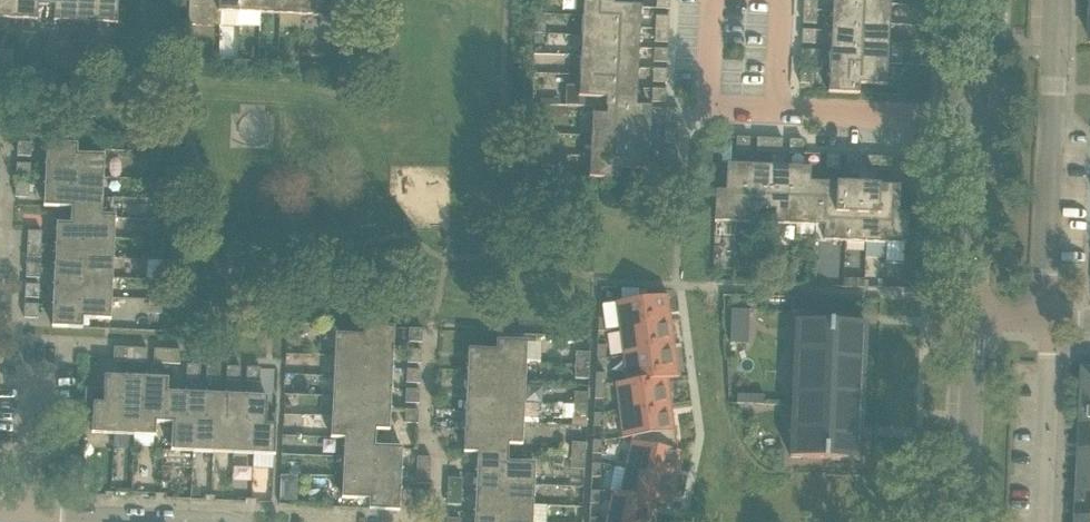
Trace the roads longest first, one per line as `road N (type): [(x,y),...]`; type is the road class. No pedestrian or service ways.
road 1 (residential): [(1046,320),(1060,0)]
road 2 (tertiary): [(960,521),(971,319)]
road 3 (tertiary): [(971,319),(978,117)]
road 4 (unclassified): [(1042,521),(1046,320)]
road 5 (residential): [(978,117),(780,111)]
road 6 (residential): [(205,521),(26,513)]
road 7 (residential): [(26,513),(34,365)]

